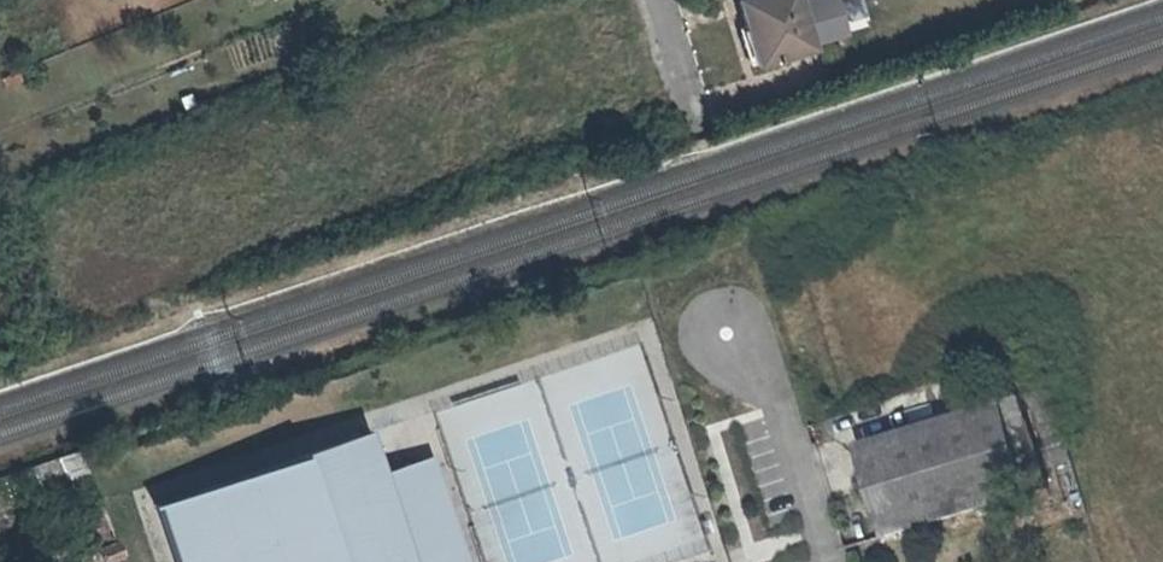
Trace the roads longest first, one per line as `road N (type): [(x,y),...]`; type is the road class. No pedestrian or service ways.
road 1 (unclassified): [(783,405),(832,561)]
road 2 (unclassified): [(753,352),(756,324),(743,310),(724,307),(708,316),(700,333),(705,351),(719,362)]

